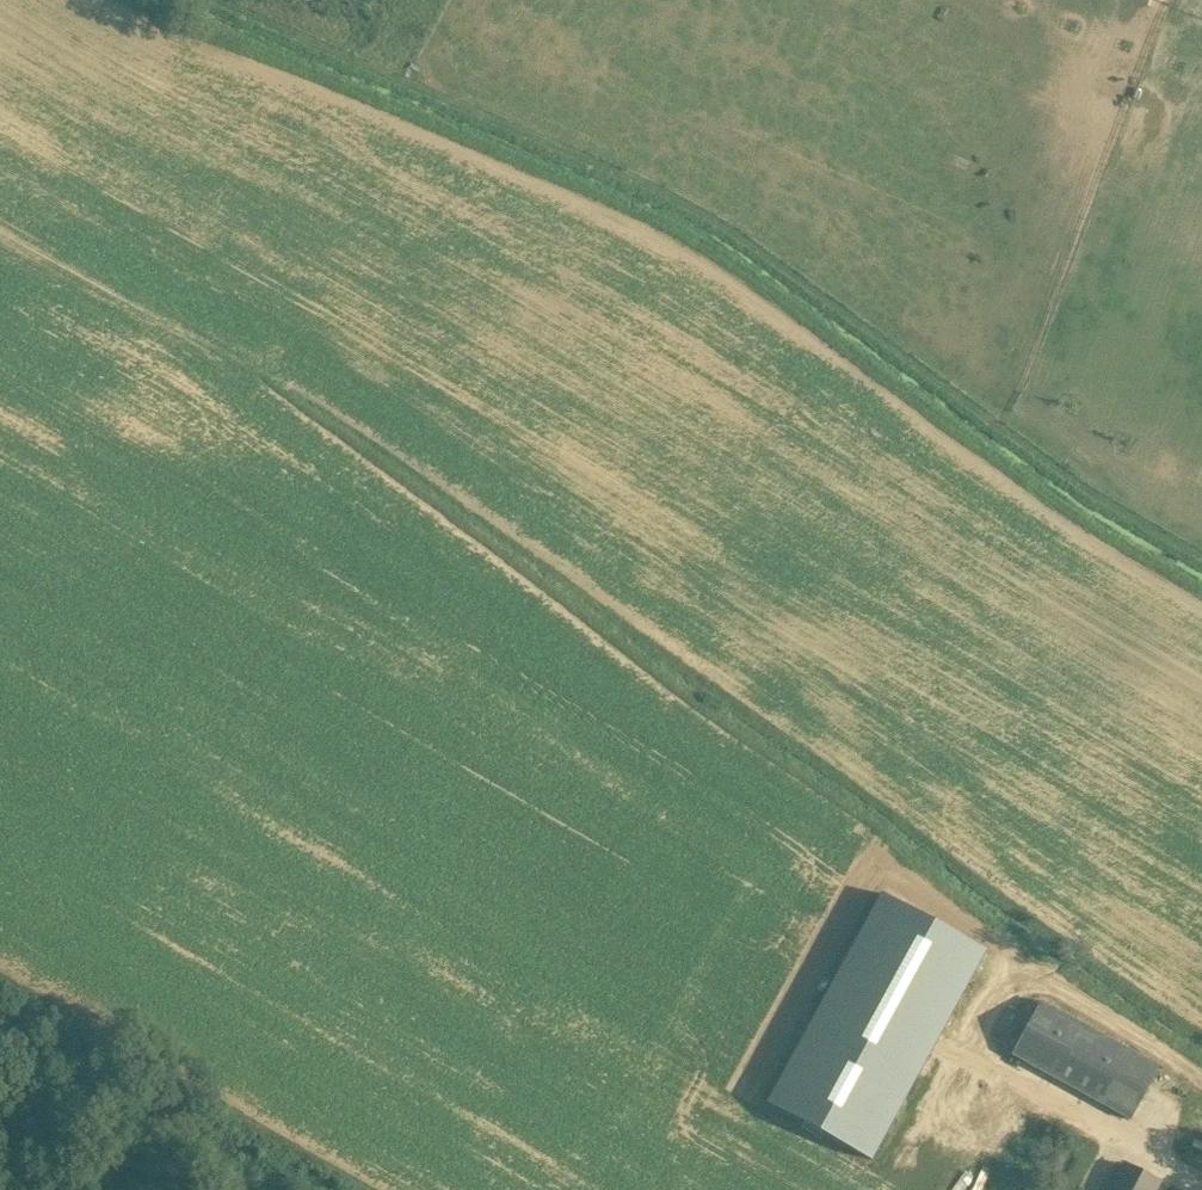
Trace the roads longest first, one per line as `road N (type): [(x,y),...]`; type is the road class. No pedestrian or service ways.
road 1 (track): [(1201,560),(1104,499),(734,232),(211,0)]

